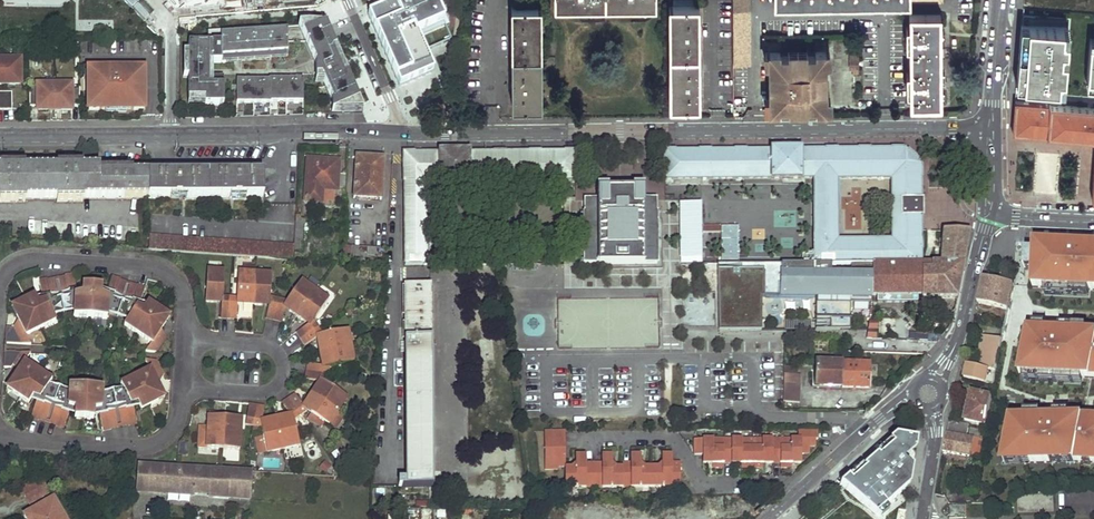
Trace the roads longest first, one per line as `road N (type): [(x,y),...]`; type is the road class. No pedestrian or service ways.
road 1 (residential): [(400,133),(991,135)]
road 2 (residential): [(0,434),(131,444),(173,438),(186,389),(187,305),(174,275),(145,263),(22,257),(0,276)]
road 3 (residential): [(172,134),(400,133)]
road 4 (residential): [(769,518),(865,430),(927,393)]
road 5 (tertiary): [(927,393),(957,341),(986,215)]
road 6 (residential): [(0,136),(172,134)]
road 7 (residential): [(400,133),(347,0)]
road 8 (residential): [(150,0),(171,36),(172,134)]
road 9 (tertiary): [(991,135),(1000,0)]
road 10 (tertiary): [(923,518),(935,431),(927,393)]

